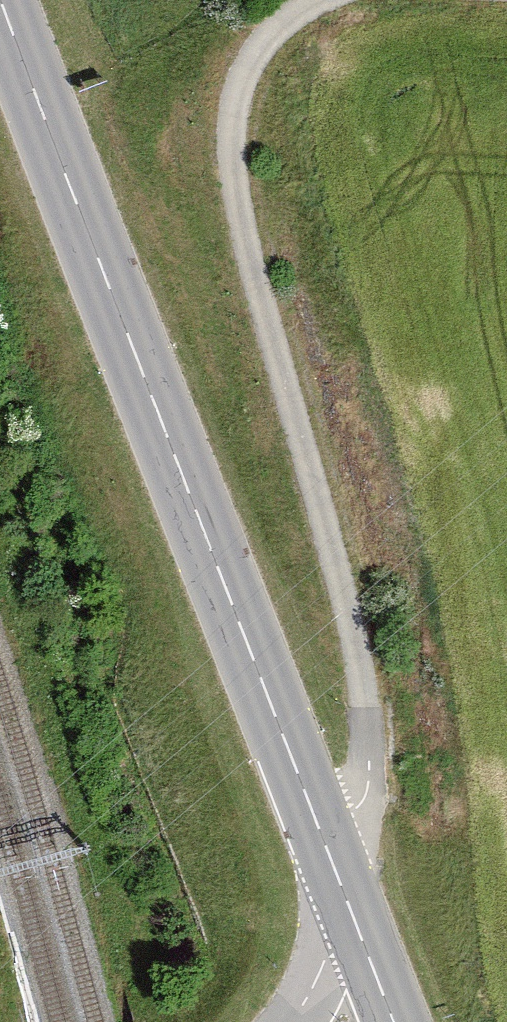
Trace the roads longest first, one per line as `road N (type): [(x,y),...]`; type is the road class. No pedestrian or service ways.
road 1 (primary): [(0,1),(348,904)]
road 2 (track): [(332,856),(368,774),(360,647),(244,238),(229,122),(265,28),(318,0)]
road 3 (unclassified): [(293,1021),(348,904)]
road 4 (primary): [(348,904),(394,1021)]

